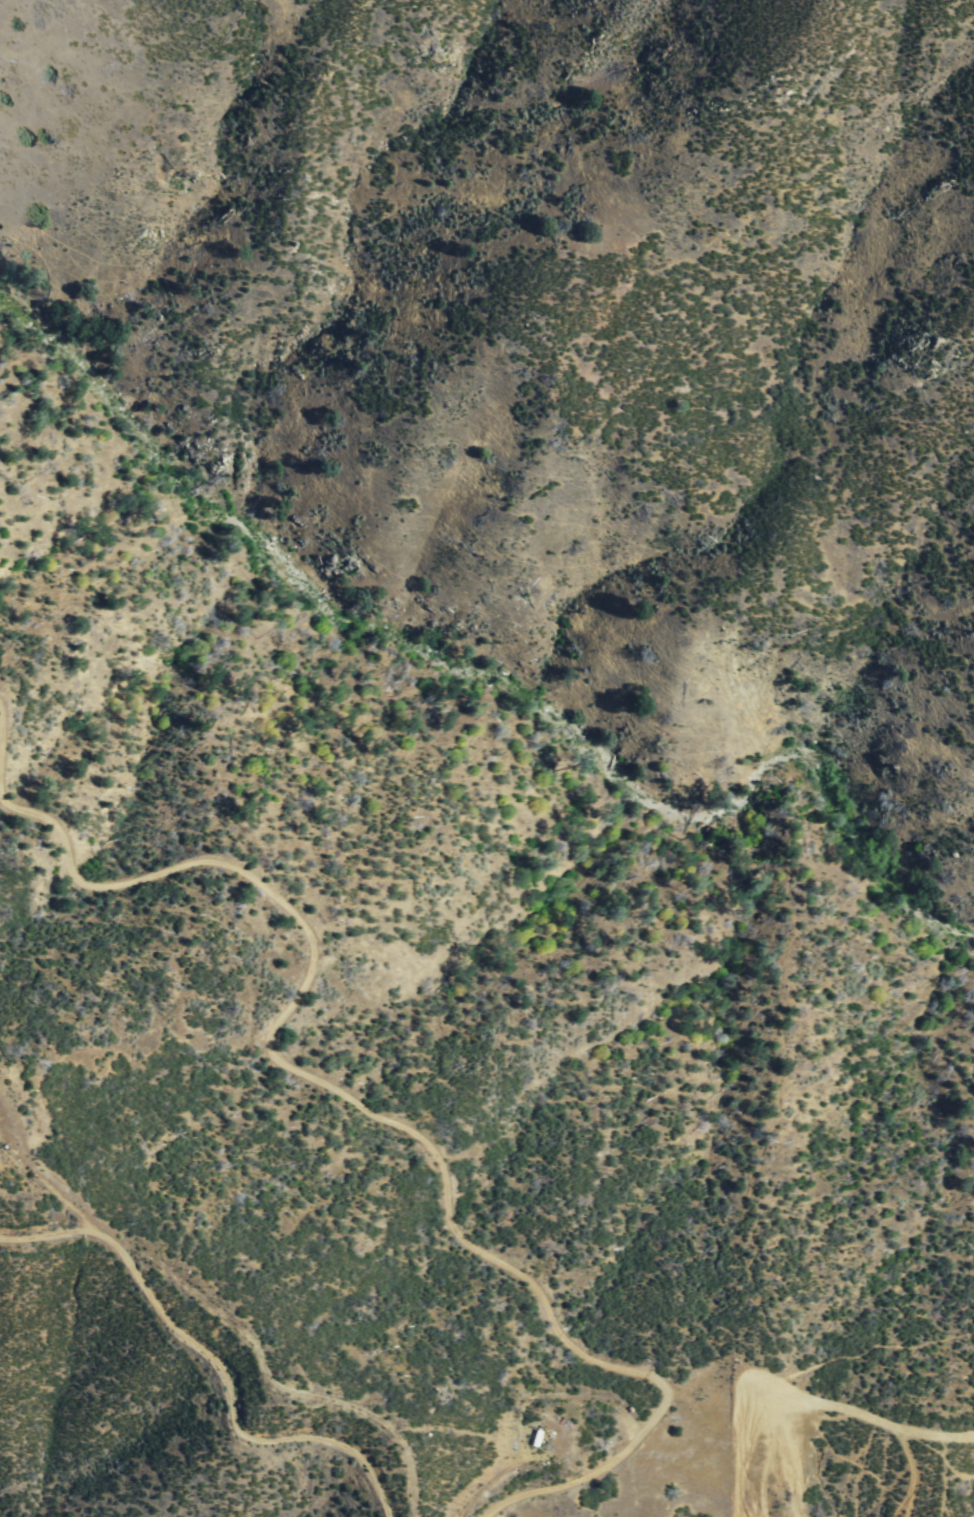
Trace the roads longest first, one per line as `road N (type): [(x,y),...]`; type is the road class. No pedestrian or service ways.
road 1 (track): [(738,1516),(743,1409),(760,1384),(792,1404),(907,1440),(973,1444)]

